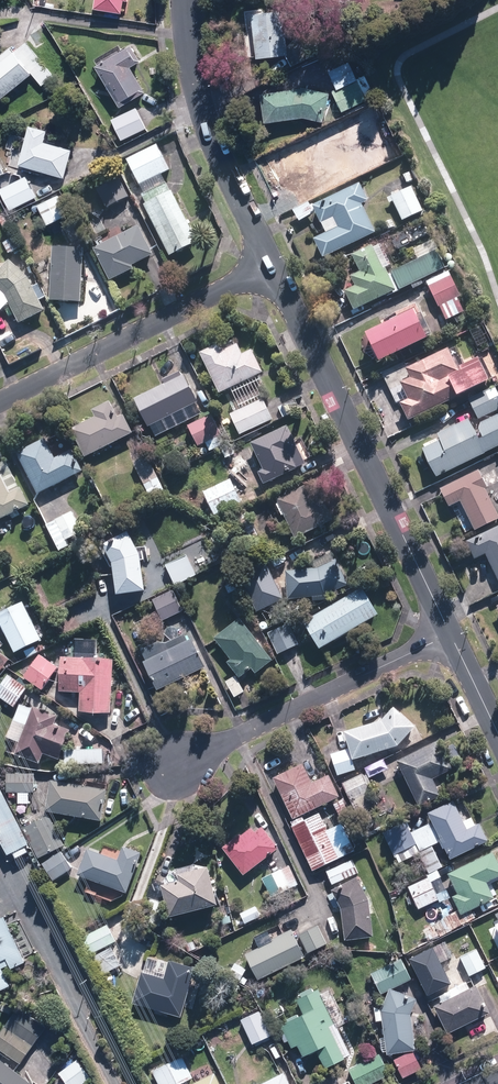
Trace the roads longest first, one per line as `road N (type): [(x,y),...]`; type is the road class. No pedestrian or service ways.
road 1 (residential): [(451,633),(271,264)]
road 2 (residential): [(0,401),(271,264)]
road 3 (residential): [(177,763),(451,633)]
road 4 (residential): [(271,264),(210,136),(193,72),(188,0)]

